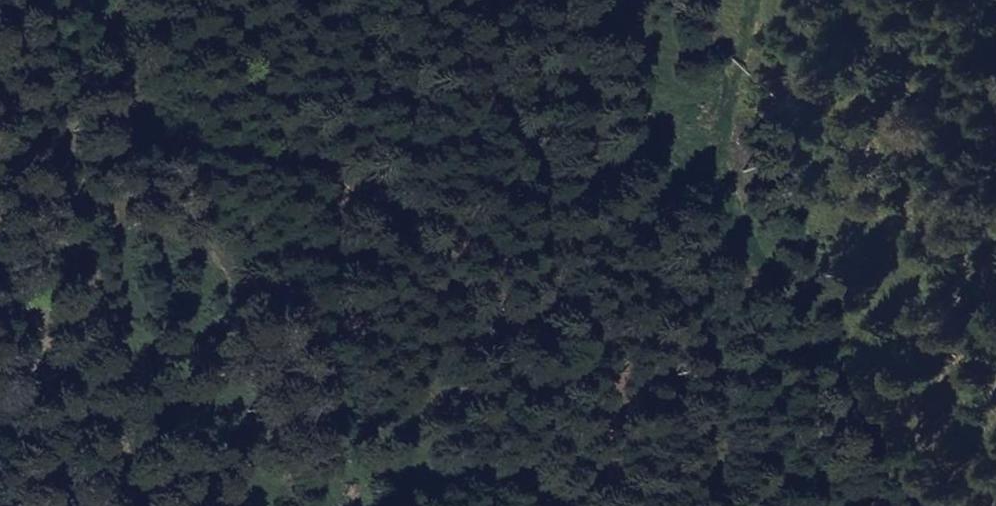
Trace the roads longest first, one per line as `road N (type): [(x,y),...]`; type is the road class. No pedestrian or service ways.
road 1 (track): [(134,505),(0,269)]

